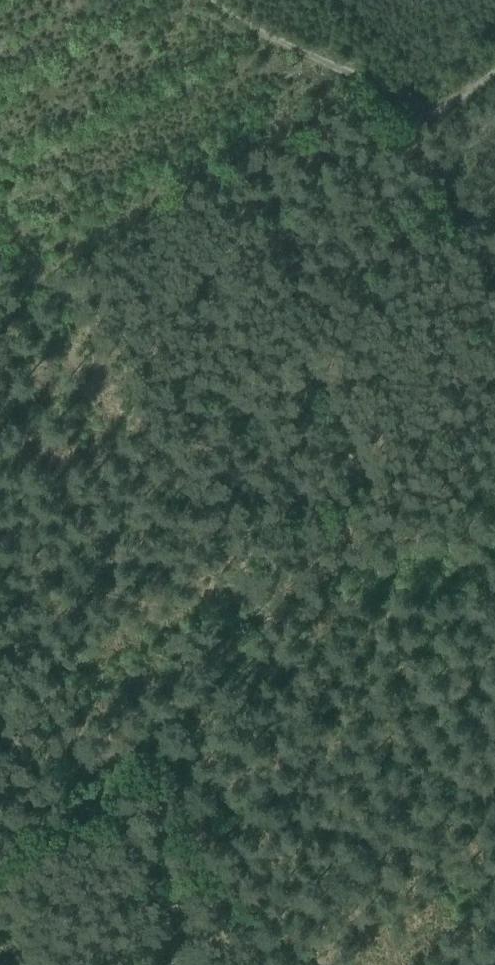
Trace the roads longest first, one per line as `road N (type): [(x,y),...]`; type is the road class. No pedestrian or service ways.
road 1 (track): [(494,319),(402,114),(221,0)]

